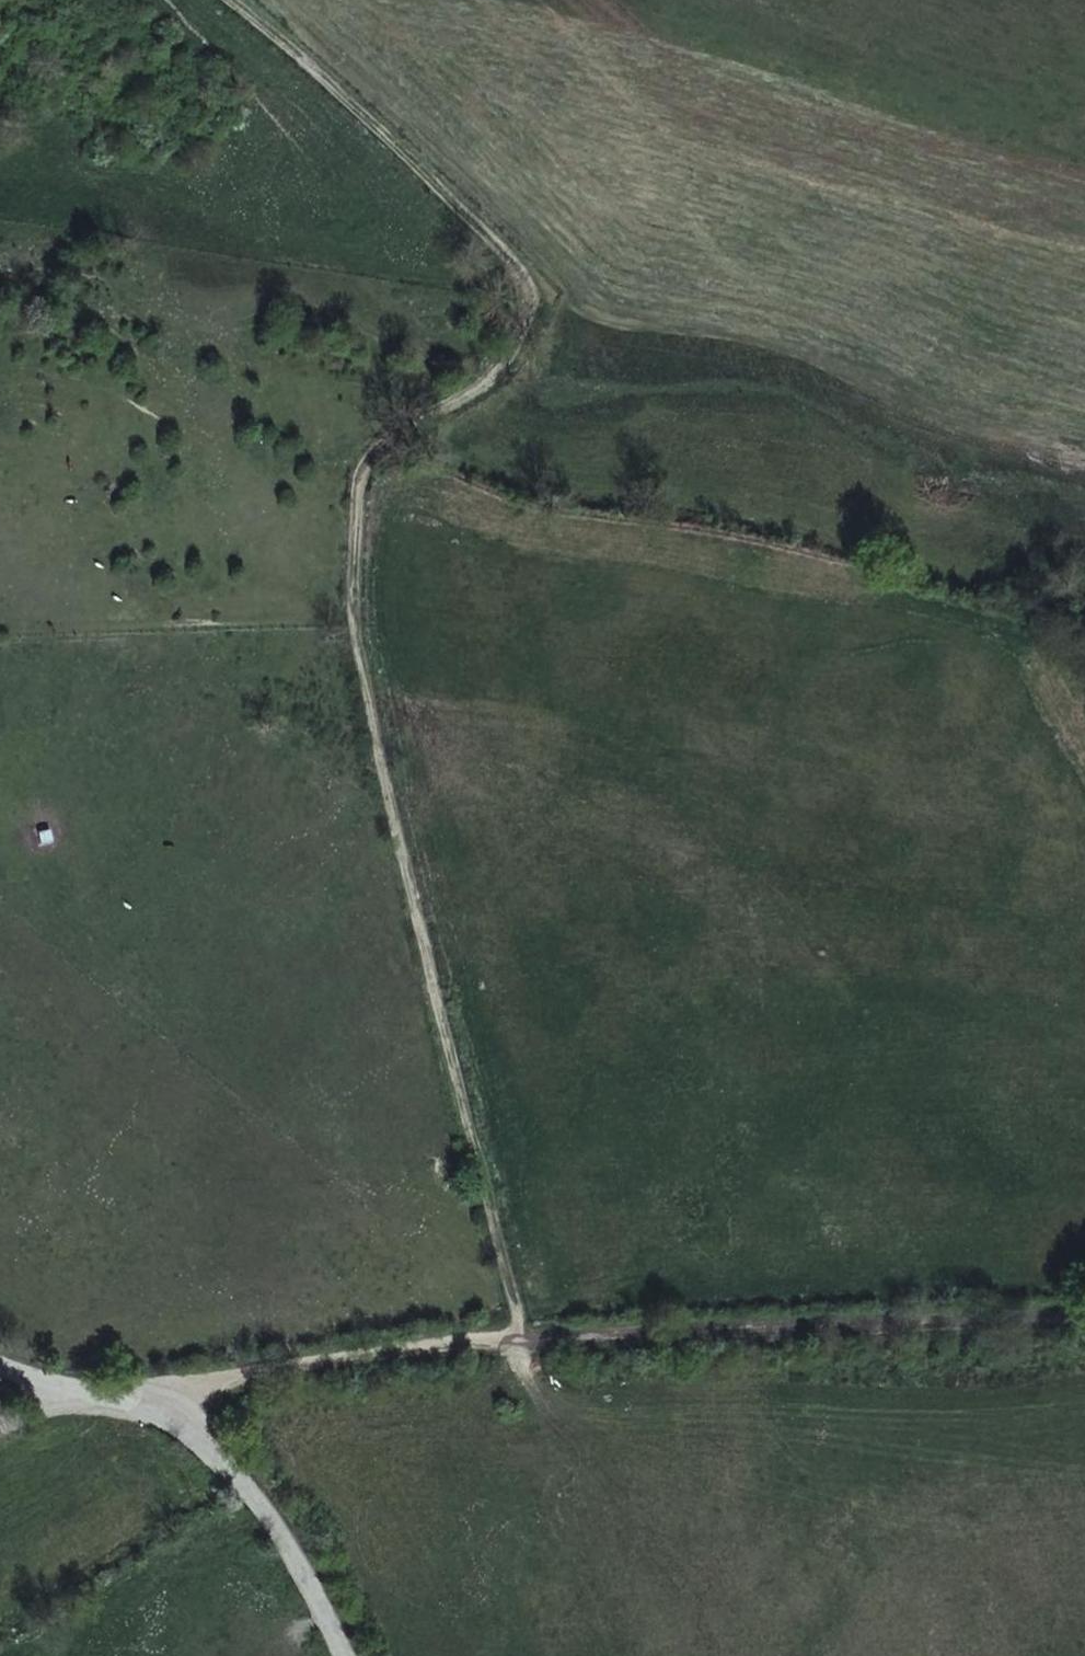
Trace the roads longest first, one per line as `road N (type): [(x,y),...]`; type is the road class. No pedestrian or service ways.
road 1 (track): [(113,1398),(523,1339),(1084,1312)]
road 2 (unclassified): [(344,1655),(287,1547),(195,1433),(166,1416),(0,1365)]

